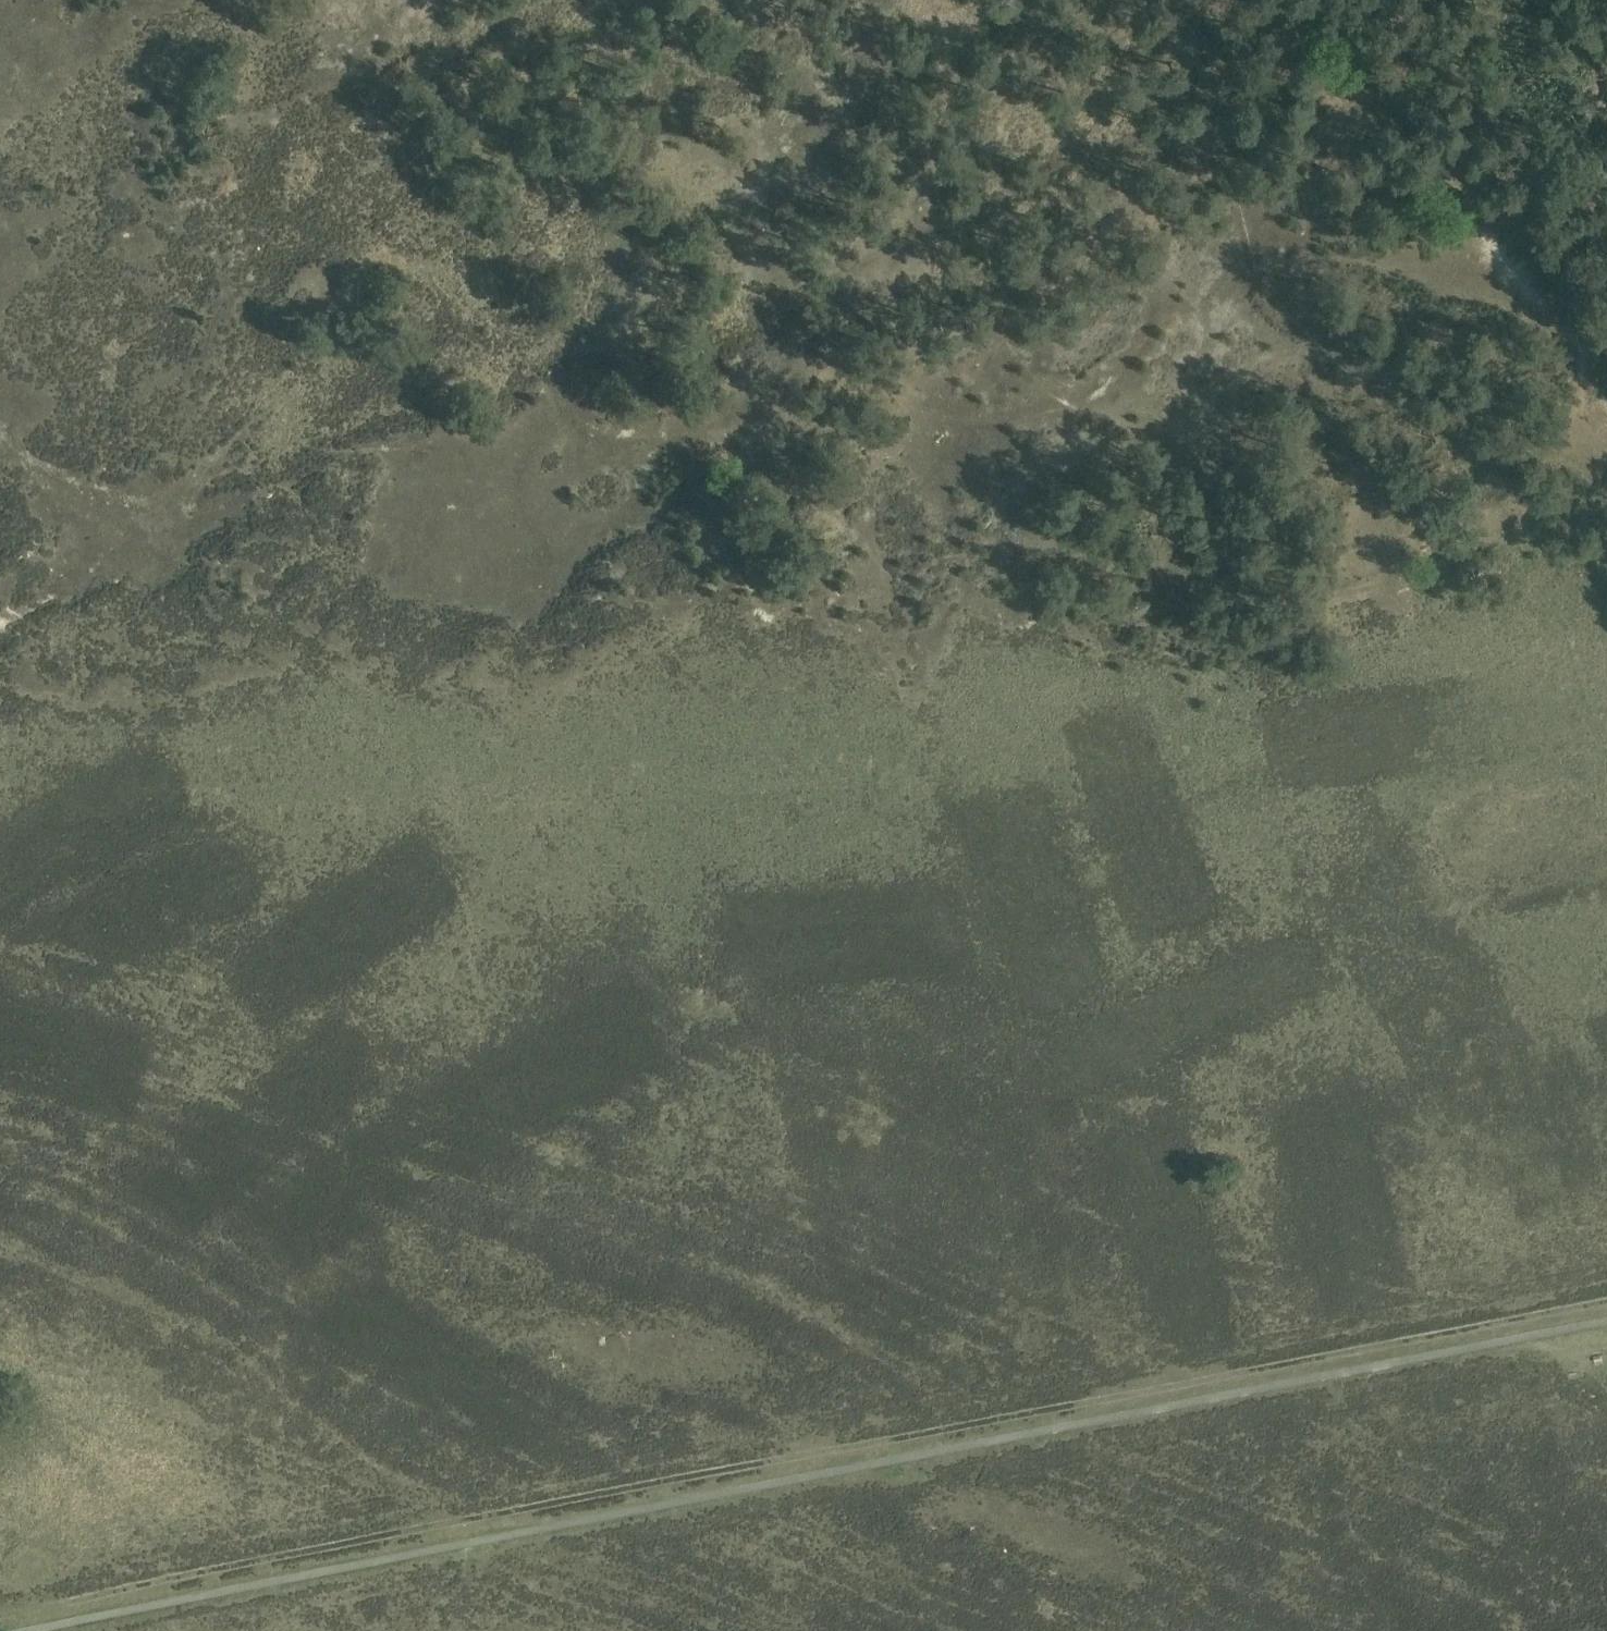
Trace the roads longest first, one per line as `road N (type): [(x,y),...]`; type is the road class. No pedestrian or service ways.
road 1 (track): [(0,1624),(474,1522),(1606,1305)]
road 2 (track): [(1329,0),(1478,228),(1577,343),(1606,396)]

